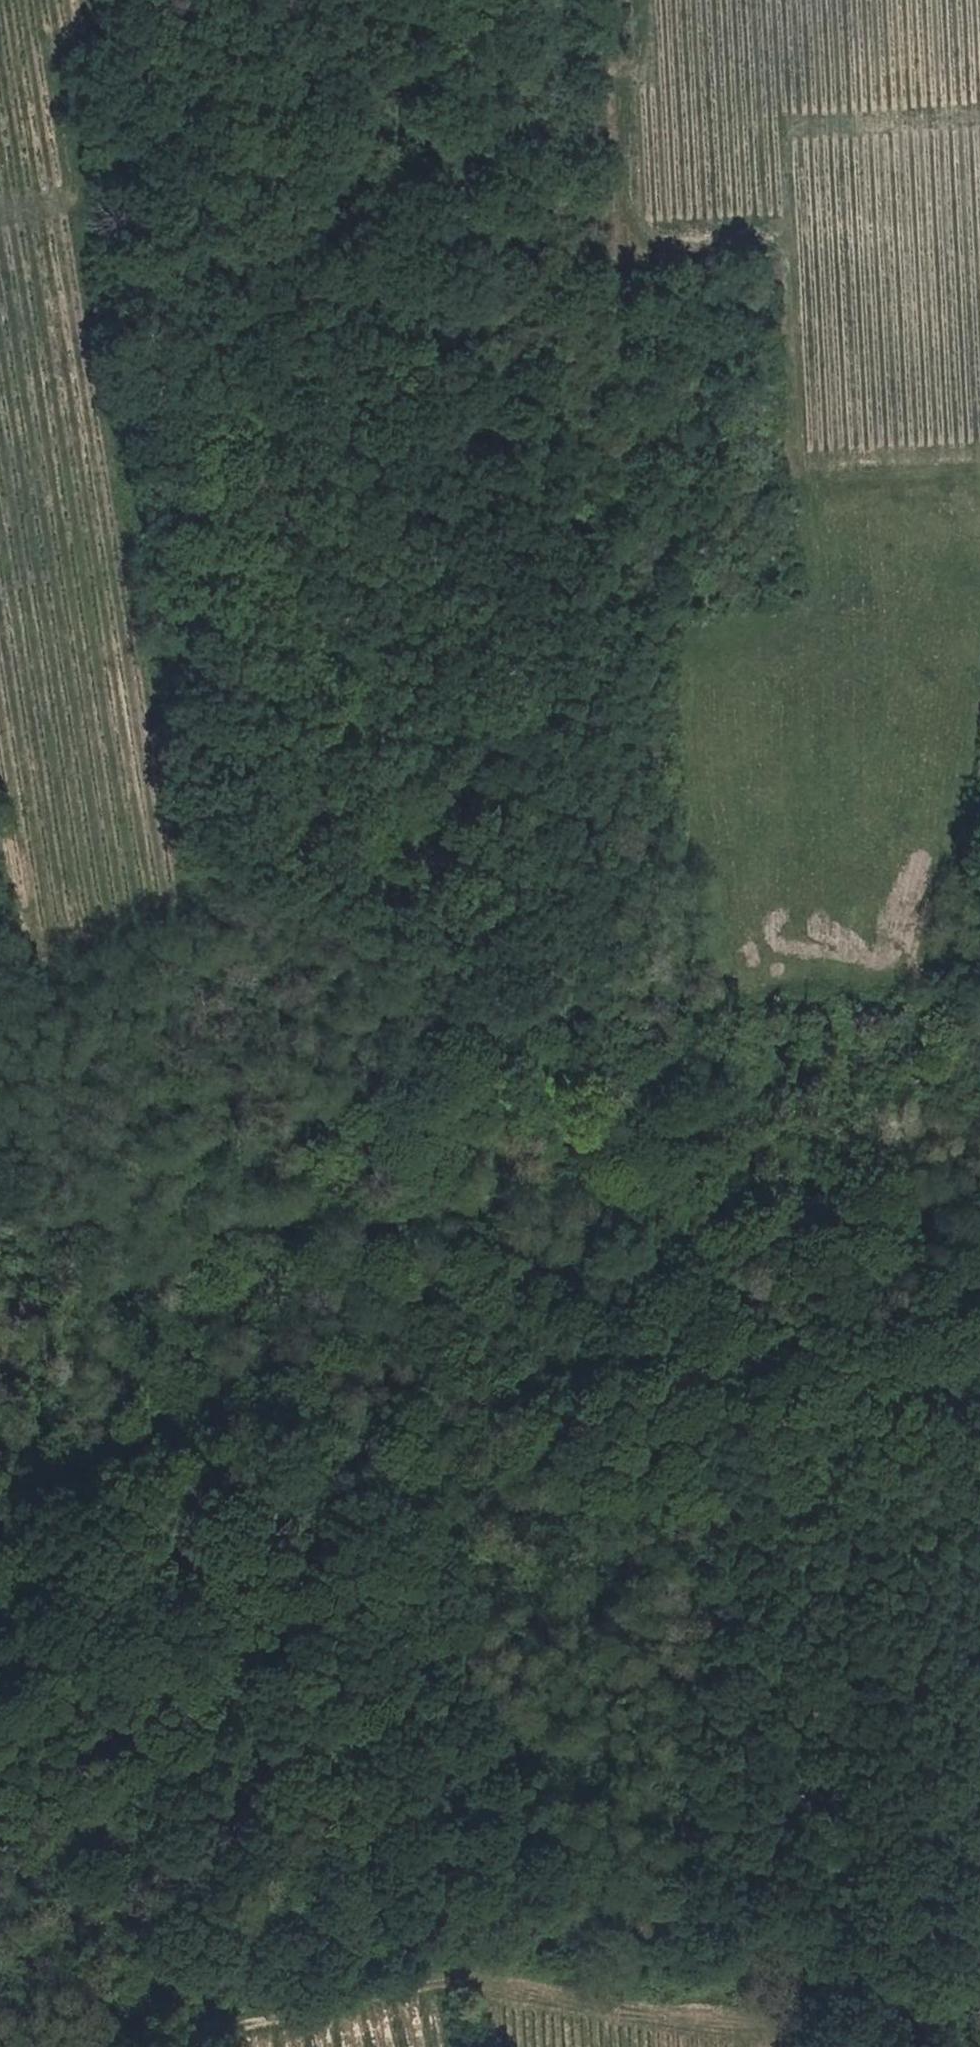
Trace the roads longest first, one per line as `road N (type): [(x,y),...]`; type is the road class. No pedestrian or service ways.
road 1 (track): [(0,1320),(95,1273),(184,1242),(696,1182),(833,1137),(979,1133)]
road 2 (track): [(201,2046),(203,2039),(254,2022),(427,1984),(477,1985),(776,2031)]

